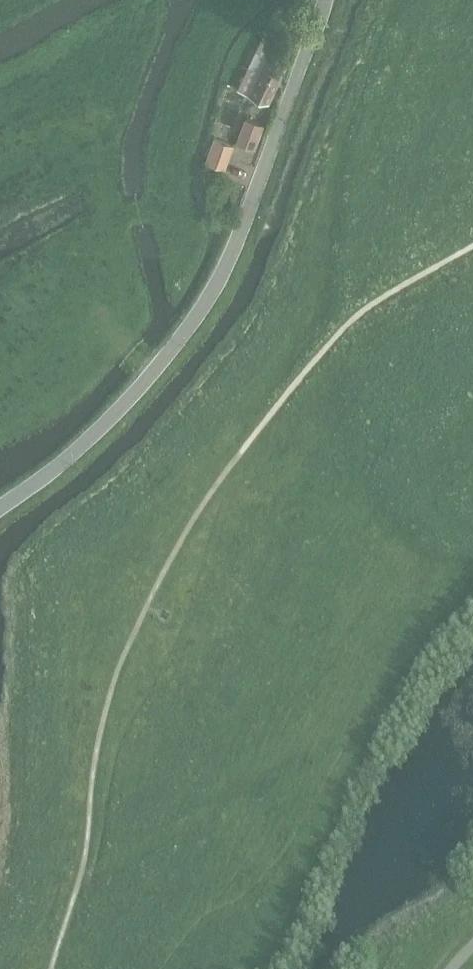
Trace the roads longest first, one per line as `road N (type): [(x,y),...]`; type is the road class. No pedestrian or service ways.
road 1 (unclassified): [(0,509),(127,404),(203,311),(253,205),(325,0)]

